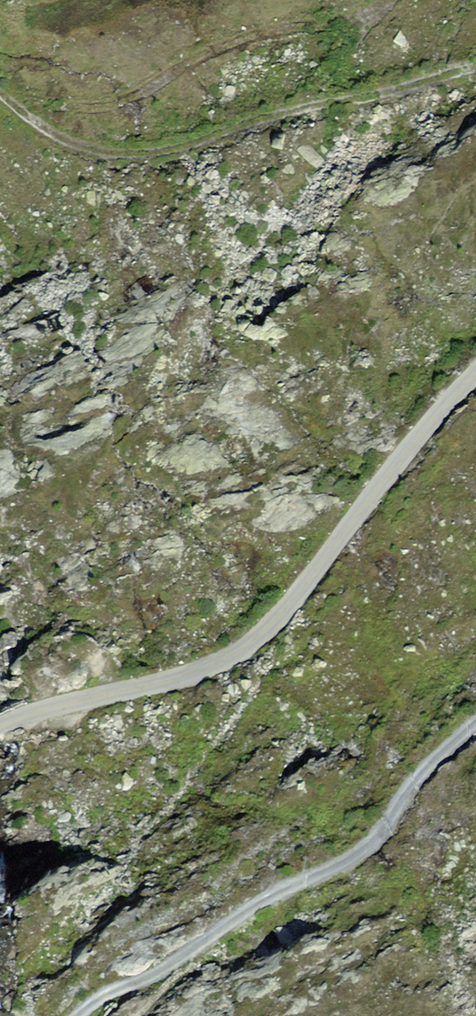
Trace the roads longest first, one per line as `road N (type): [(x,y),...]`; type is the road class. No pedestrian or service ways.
road 1 (unclassified): [(0,728),(168,680),(250,642),(475,373)]
road 2 (track): [(475,65),(140,153),(63,142),(0,91)]
road 3 (track): [(475,721),(434,758),(362,850),(77,1015)]

